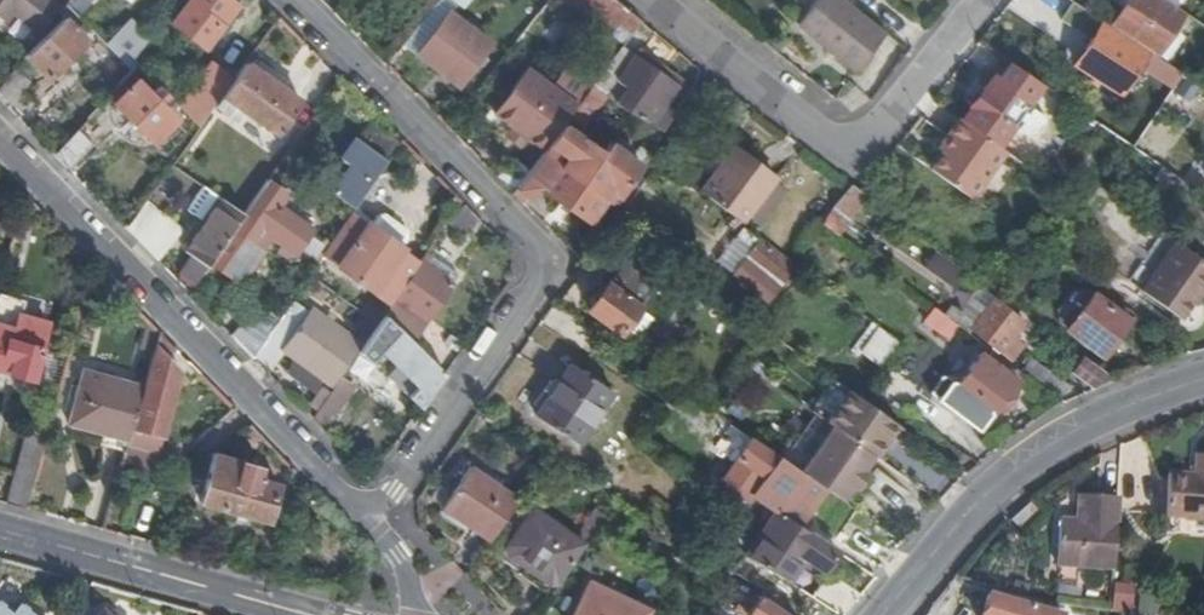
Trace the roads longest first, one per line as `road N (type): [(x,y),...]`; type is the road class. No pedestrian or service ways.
road 1 (residential): [(296,0),(541,246),(535,288),(398,492),(363,513)]
road 2 (residential): [(363,513),(0,139)]
road 3 (residential): [(983,0),(853,160),(642,0)]
road 4 (residential): [(883,614),(948,535),(1019,467),(1083,426),(1203,379)]
road 5 (residential): [(0,530),(304,614)]
road 6 (residential): [(363,513),(400,551),(419,614)]

